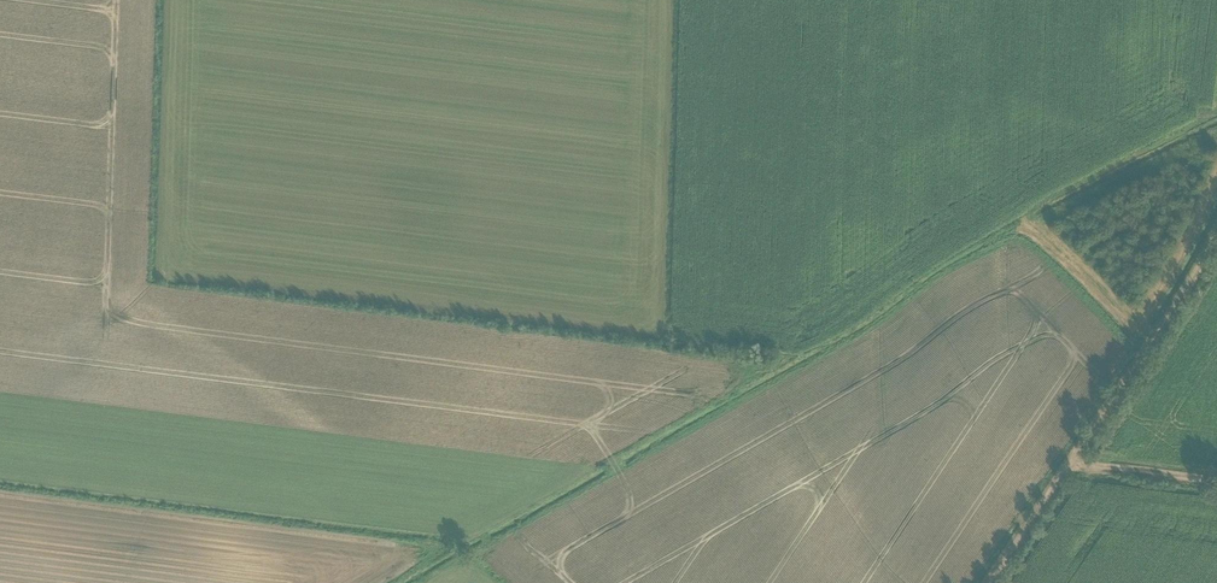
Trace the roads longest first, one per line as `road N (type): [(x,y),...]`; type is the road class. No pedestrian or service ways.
road 1 (track): [(1216,237),(992,582)]
road 2 (track): [(1216,482),(1073,463)]

